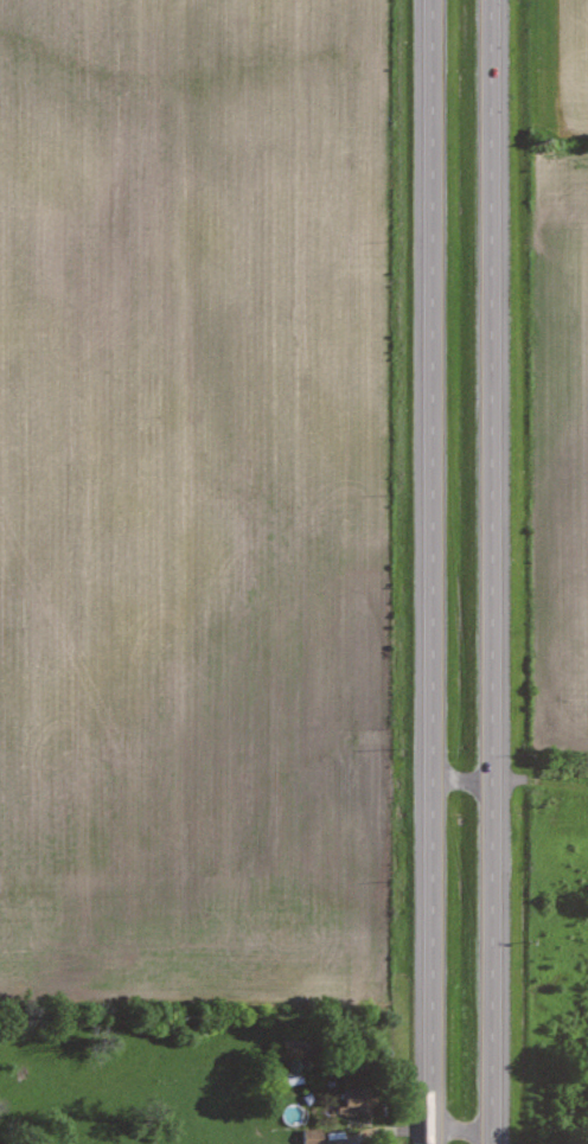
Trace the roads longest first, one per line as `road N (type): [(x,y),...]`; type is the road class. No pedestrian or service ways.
road 1 (trunk): [(430,0),(431,1143)]
road 2 (trunk): [(490,1143),(490,0)]

